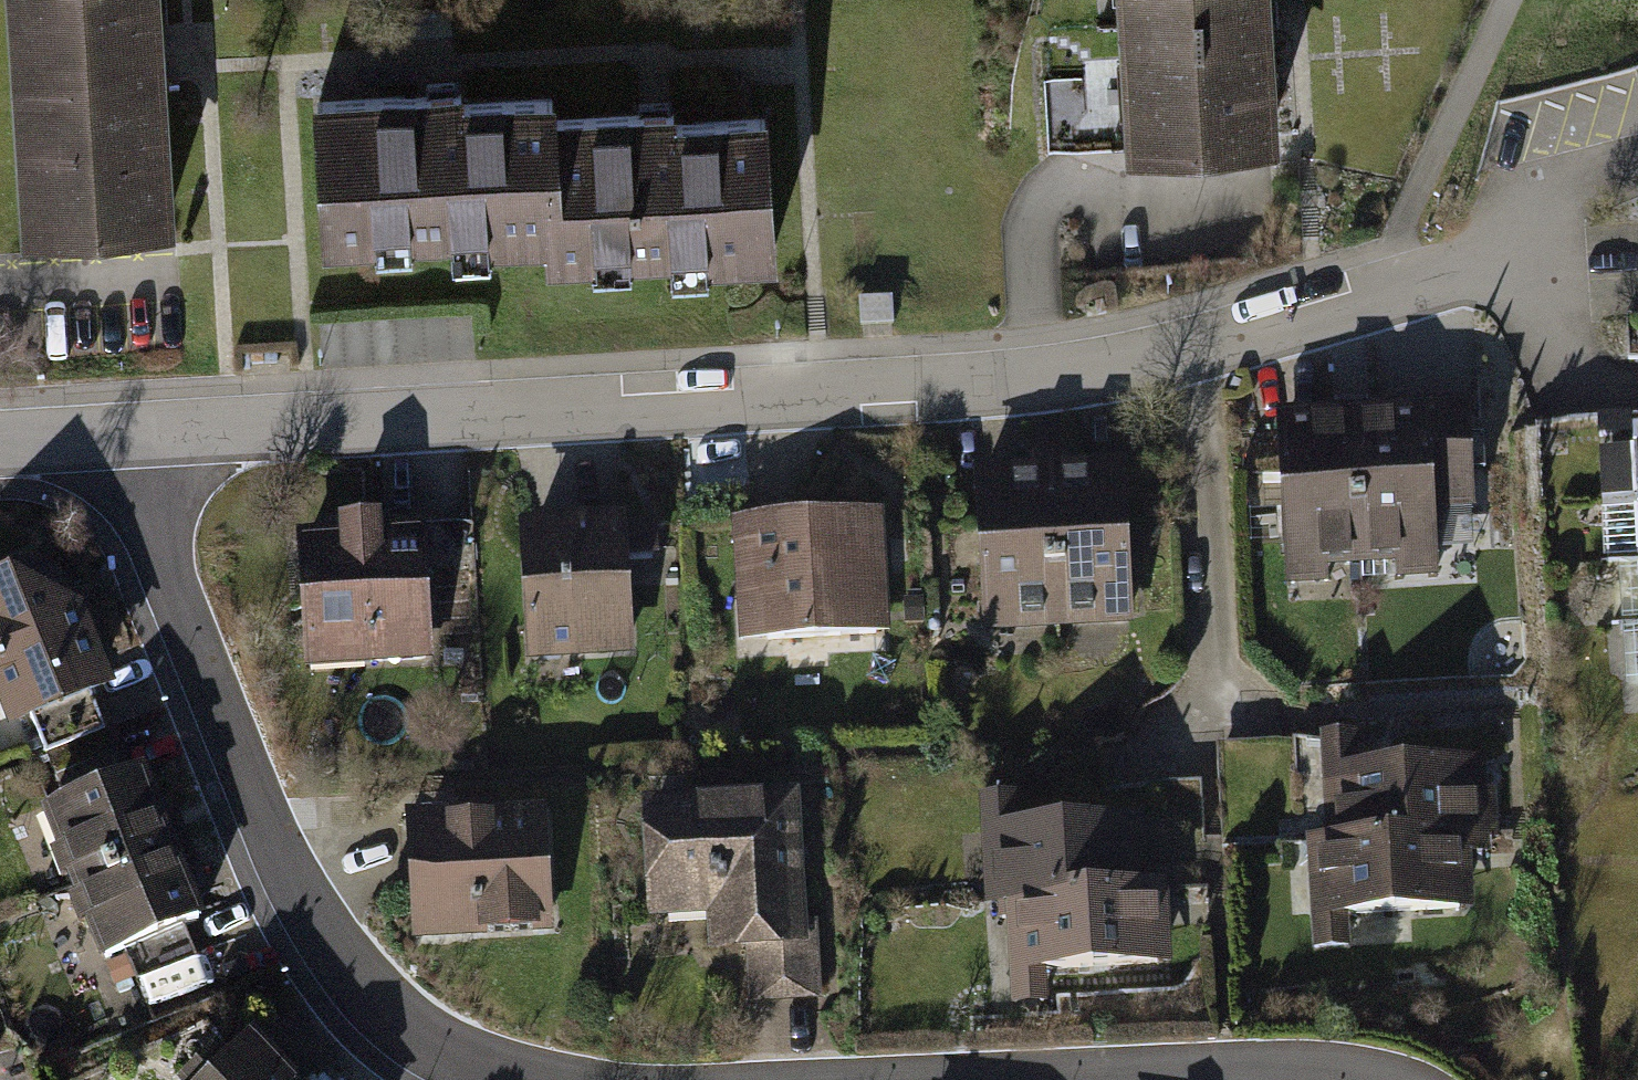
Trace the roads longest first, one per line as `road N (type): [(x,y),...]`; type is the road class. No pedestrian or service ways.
road 1 (residential): [(124,440),(1107,384),(1203,361)]
road 2 (residential): [(124,440),(154,586),(260,869),(336,981),(409,1054),(471,1079)]
road 3 (residential): [(1203,361),(1216,544),(1215,724)]
road 4 (residential): [(1203,361),(1529,260)]
road 5 (track): [(1395,299),(1405,222),(1508,0)]
road 6 (residential): [(0,447),(124,440)]

